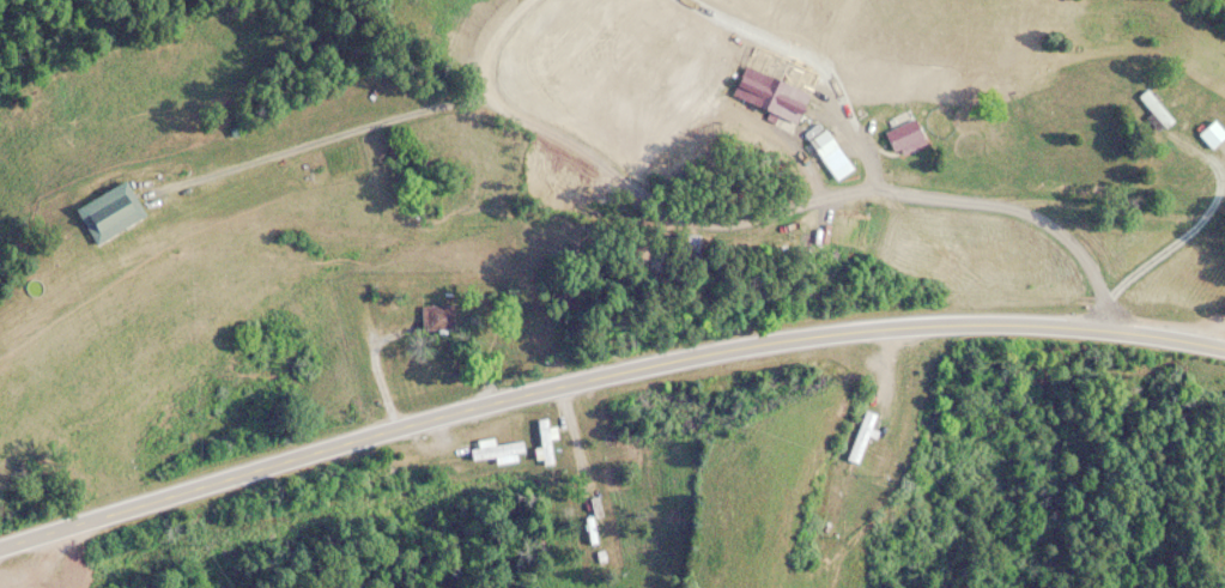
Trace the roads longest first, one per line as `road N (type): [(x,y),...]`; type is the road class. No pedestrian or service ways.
road 1 (secondary): [(1224,345),(873,316),(665,335),(0,530)]

